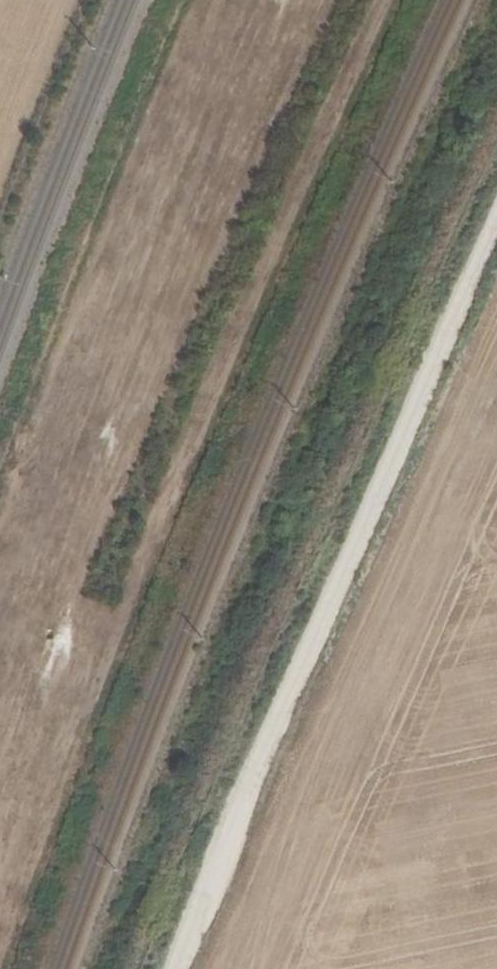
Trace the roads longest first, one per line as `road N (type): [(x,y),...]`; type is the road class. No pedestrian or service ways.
road 1 (track): [(178,968),(496,231)]
road 2 (track): [(0,685),(253,0)]

